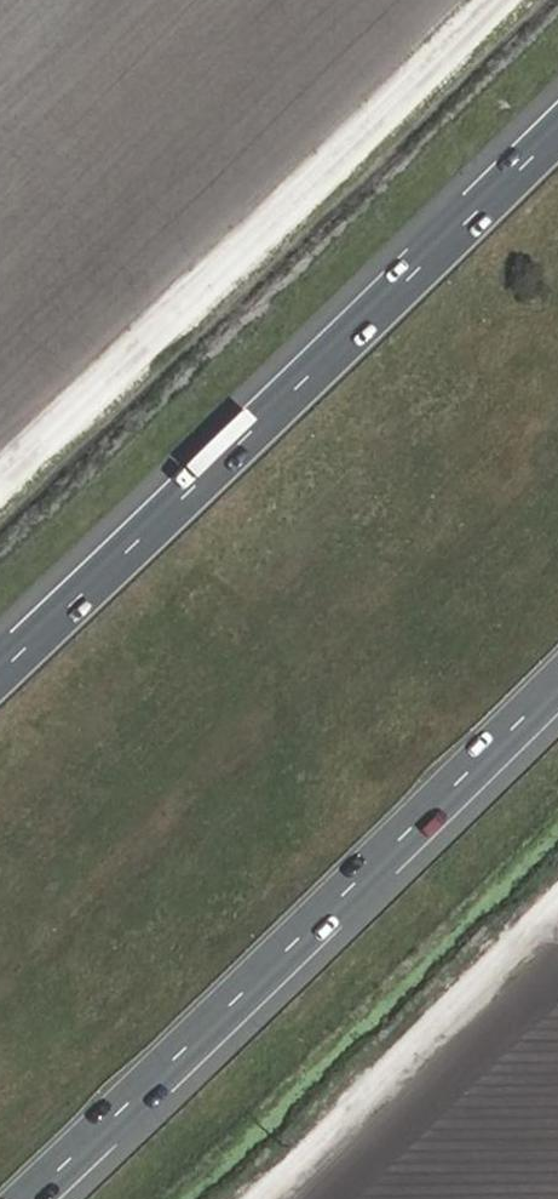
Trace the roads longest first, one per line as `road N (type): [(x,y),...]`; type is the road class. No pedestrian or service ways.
road 1 (motorway): [(557,127),(0,666)]
road 2 (motorway): [(40,1198),(557,683)]
road 3 (track): [(514,0),(0,491)]
road 4 (track): [(264,1198),(557,919)]

